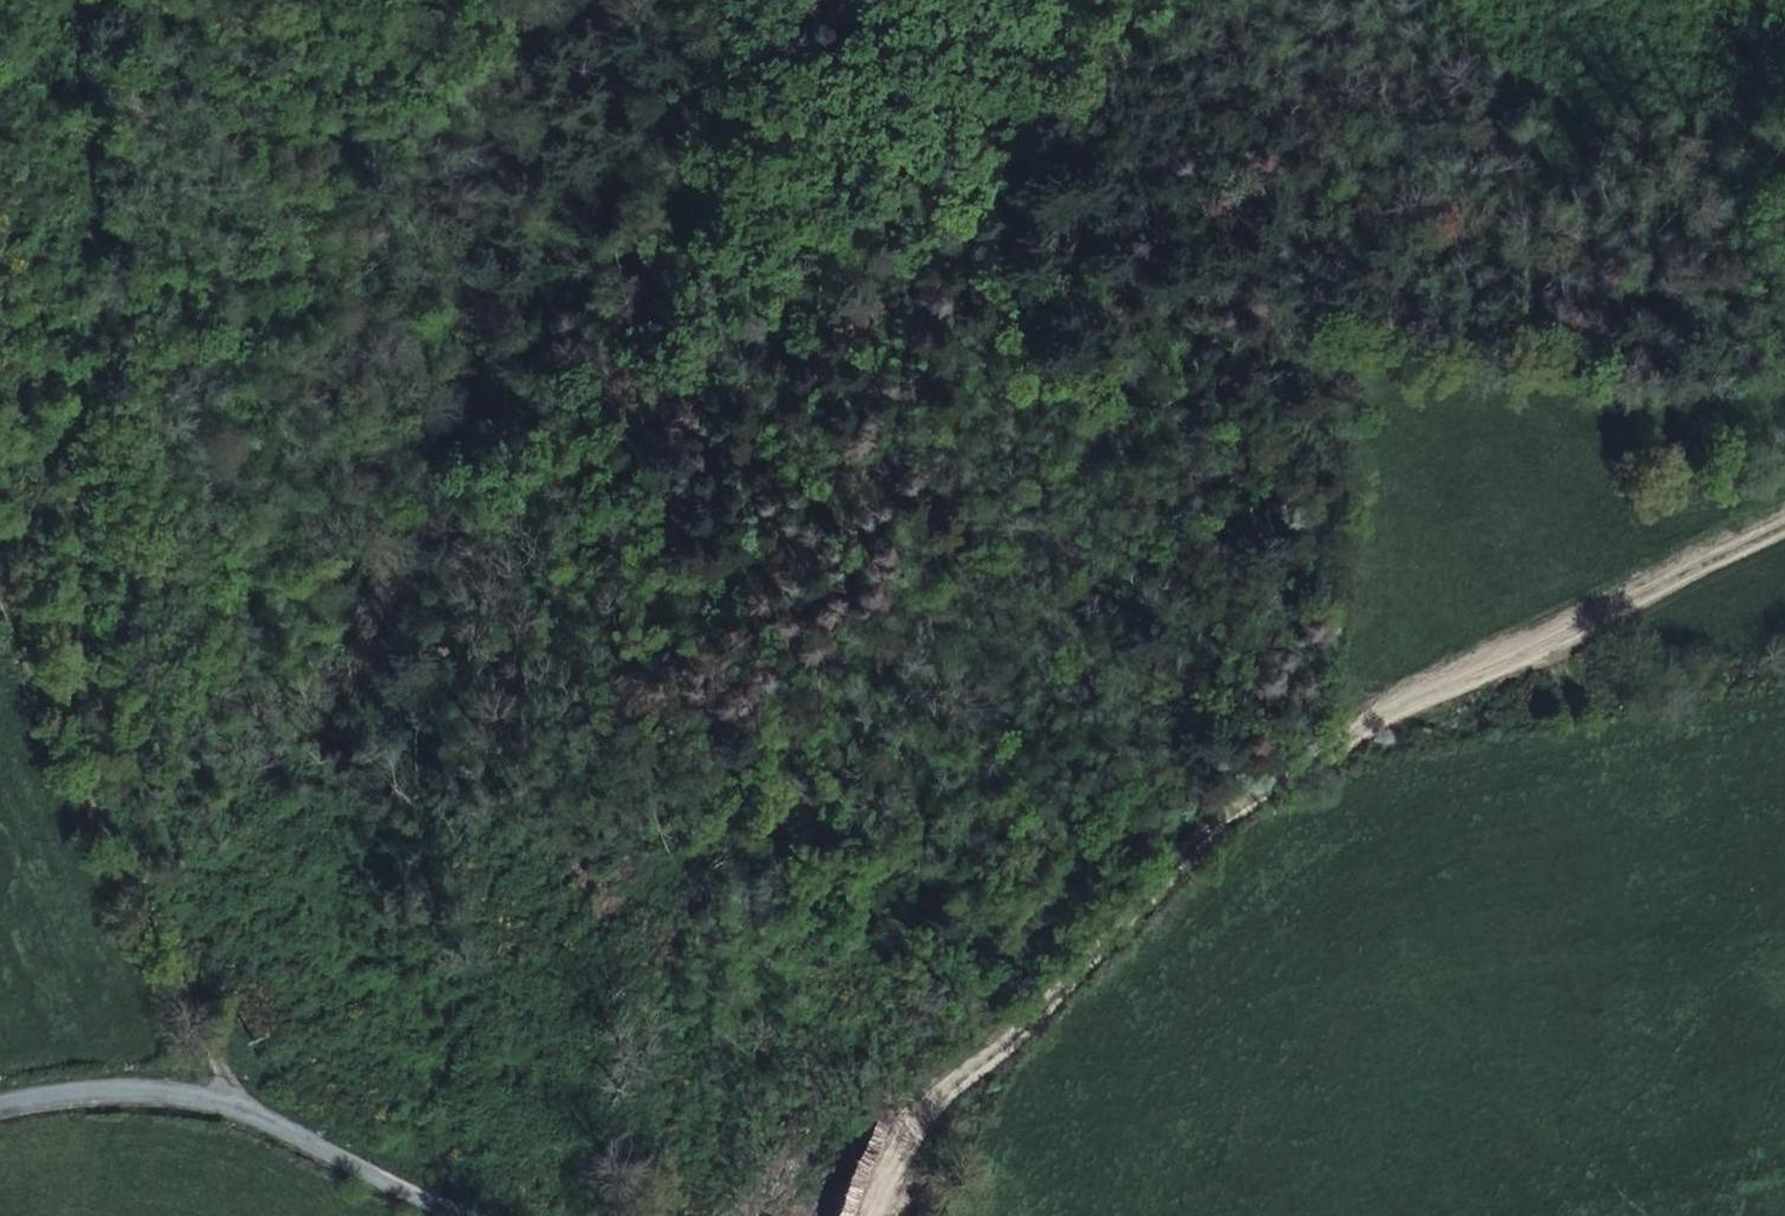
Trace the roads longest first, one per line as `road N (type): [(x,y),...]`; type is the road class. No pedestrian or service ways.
road 1 (track): [(218,1068),(122,897),(0,615)]
road 2 (unclassified): [(455,1215),(241,1099),(218,1068)]
road 3 (unclassified): [(0,1116),(218,1068)]

